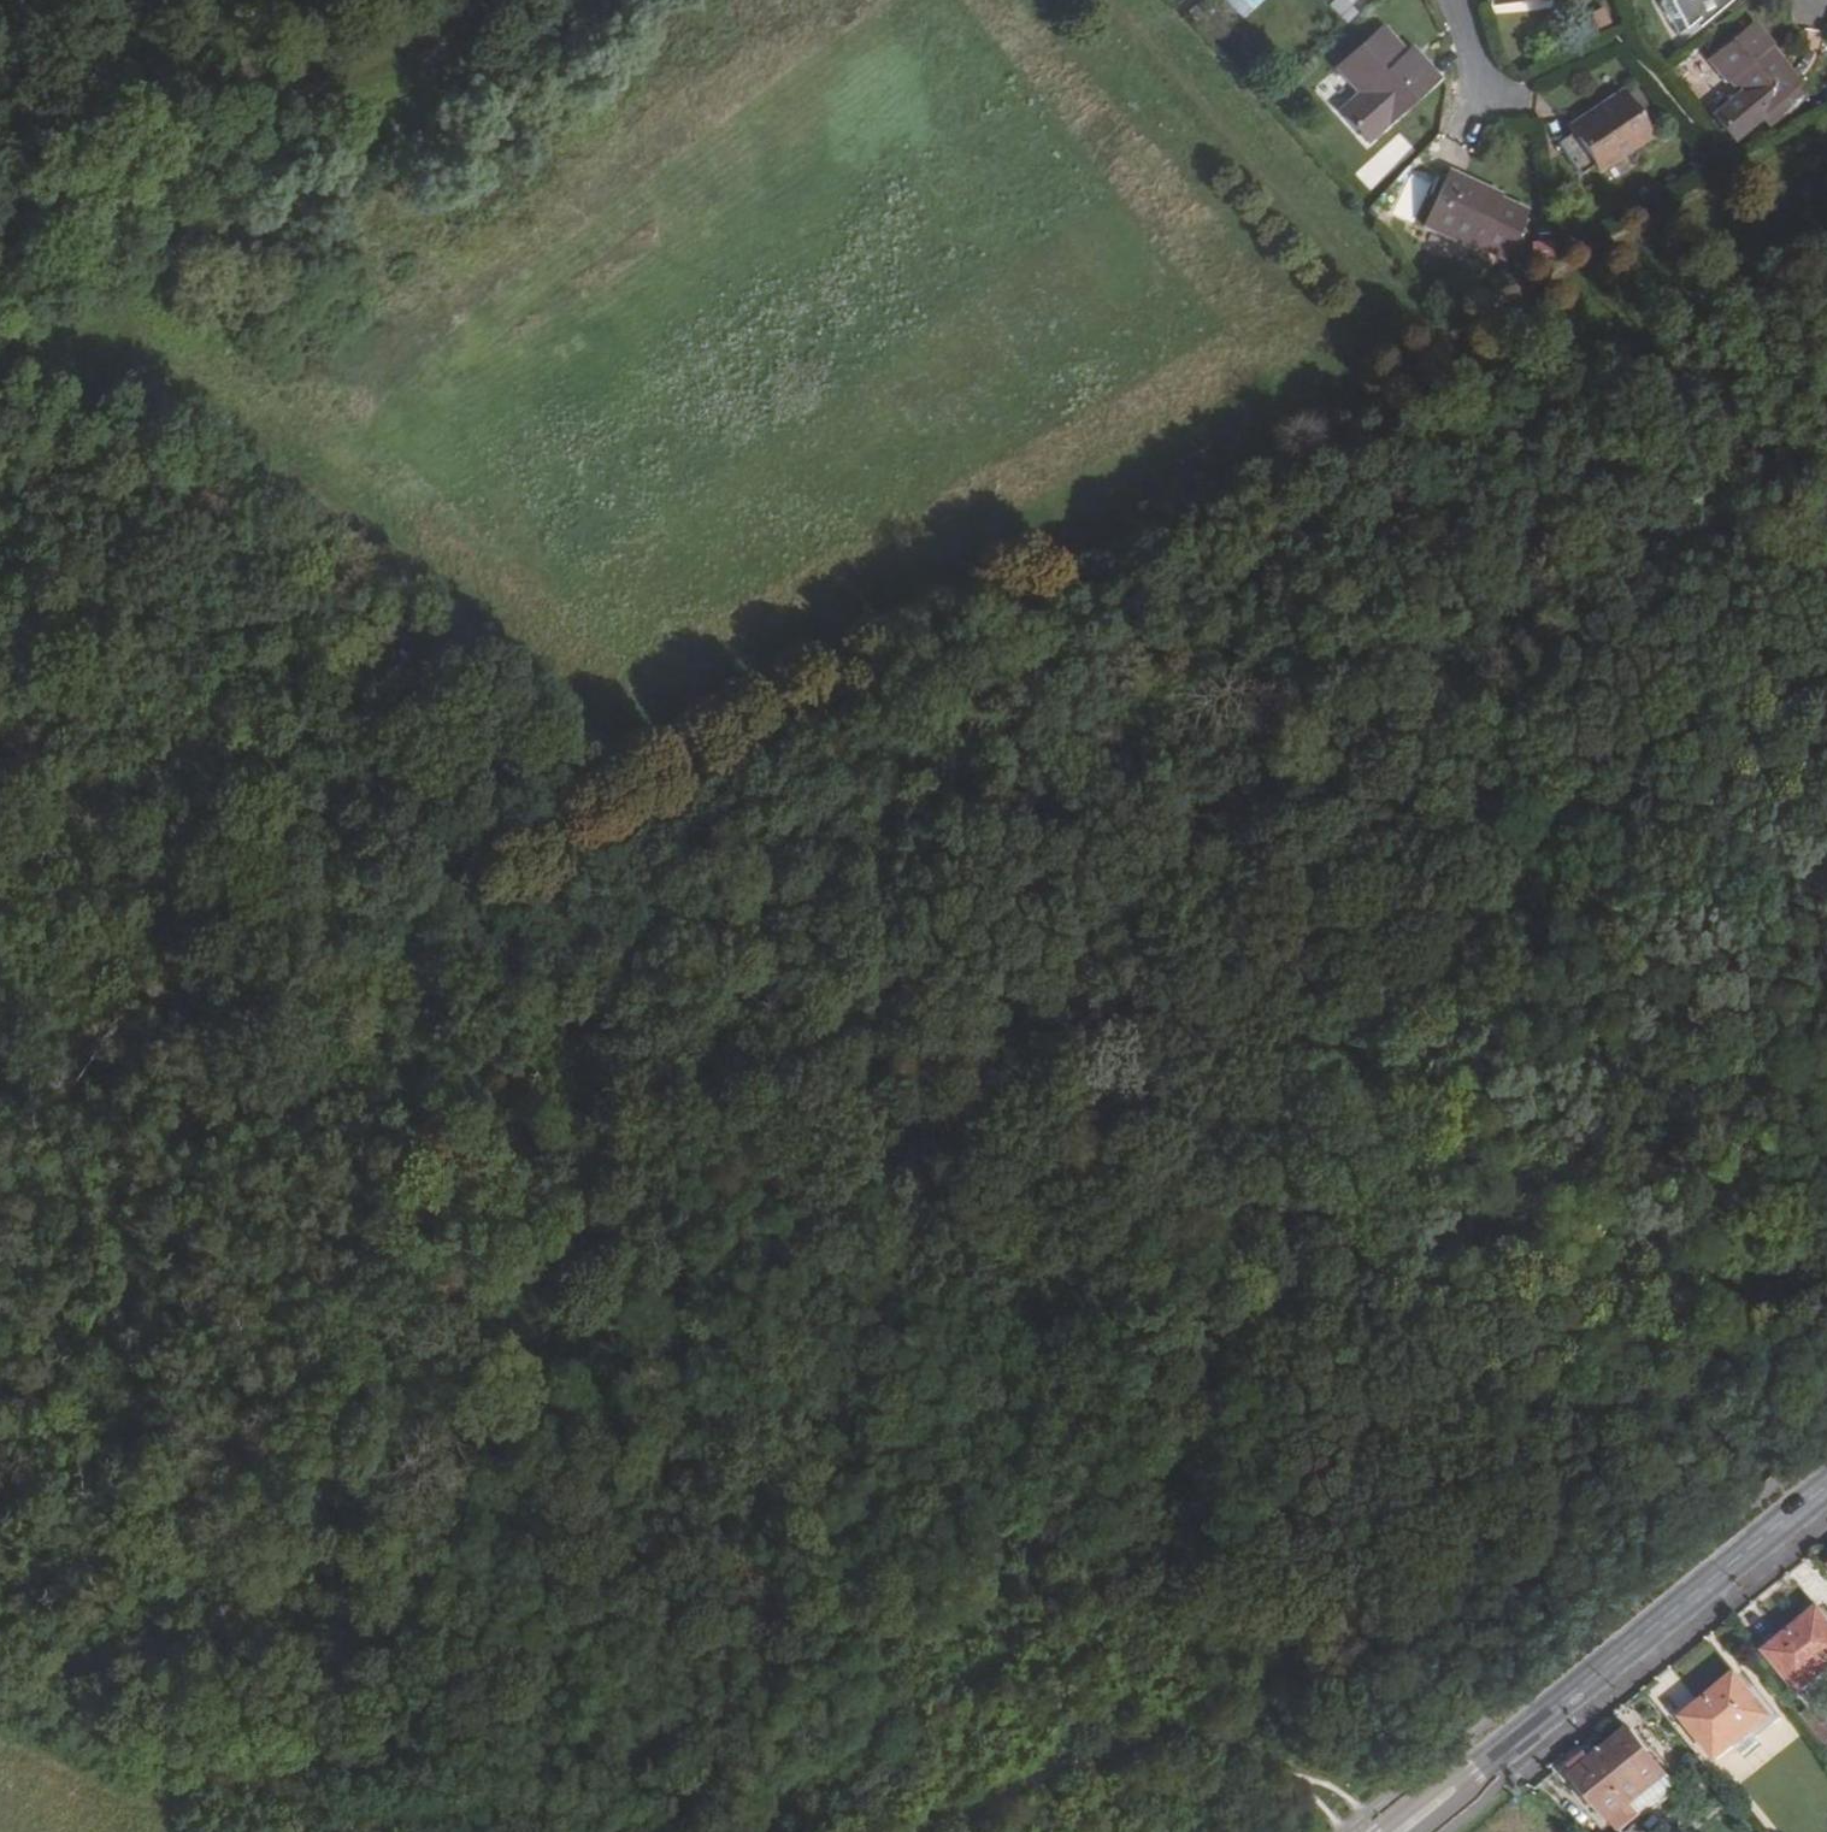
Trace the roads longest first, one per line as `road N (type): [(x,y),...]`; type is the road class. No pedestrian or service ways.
road 1 (tertiary): [(1400,1831),(1826,1486)]
road 2 (track): [(918,1831),(1100,1752),(1164,1742),(1281,1769),(1343,1831)]

